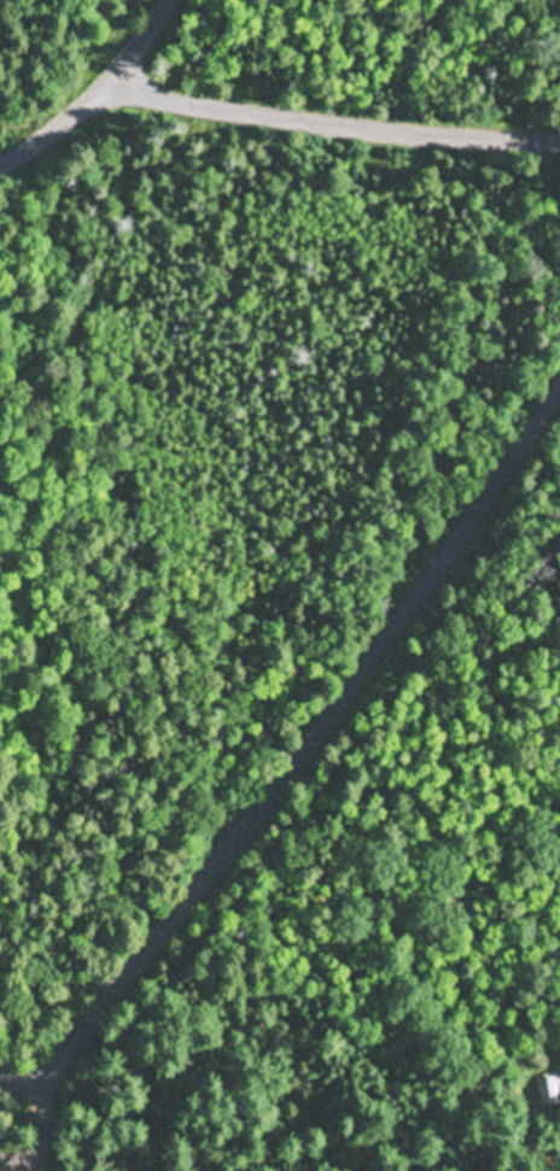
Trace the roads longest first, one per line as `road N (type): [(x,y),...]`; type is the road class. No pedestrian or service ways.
road 1 (residential): [(76,1056),(503,482)]
road 2 (residential): [(122,81),(348,121),(559,132)]
road 3 (residential): [(31,148),(130,75),(184,0)]
road 4 (residential): [(0,1146),(28,1138),(52,1112),(76,1056),(0,1074)]

